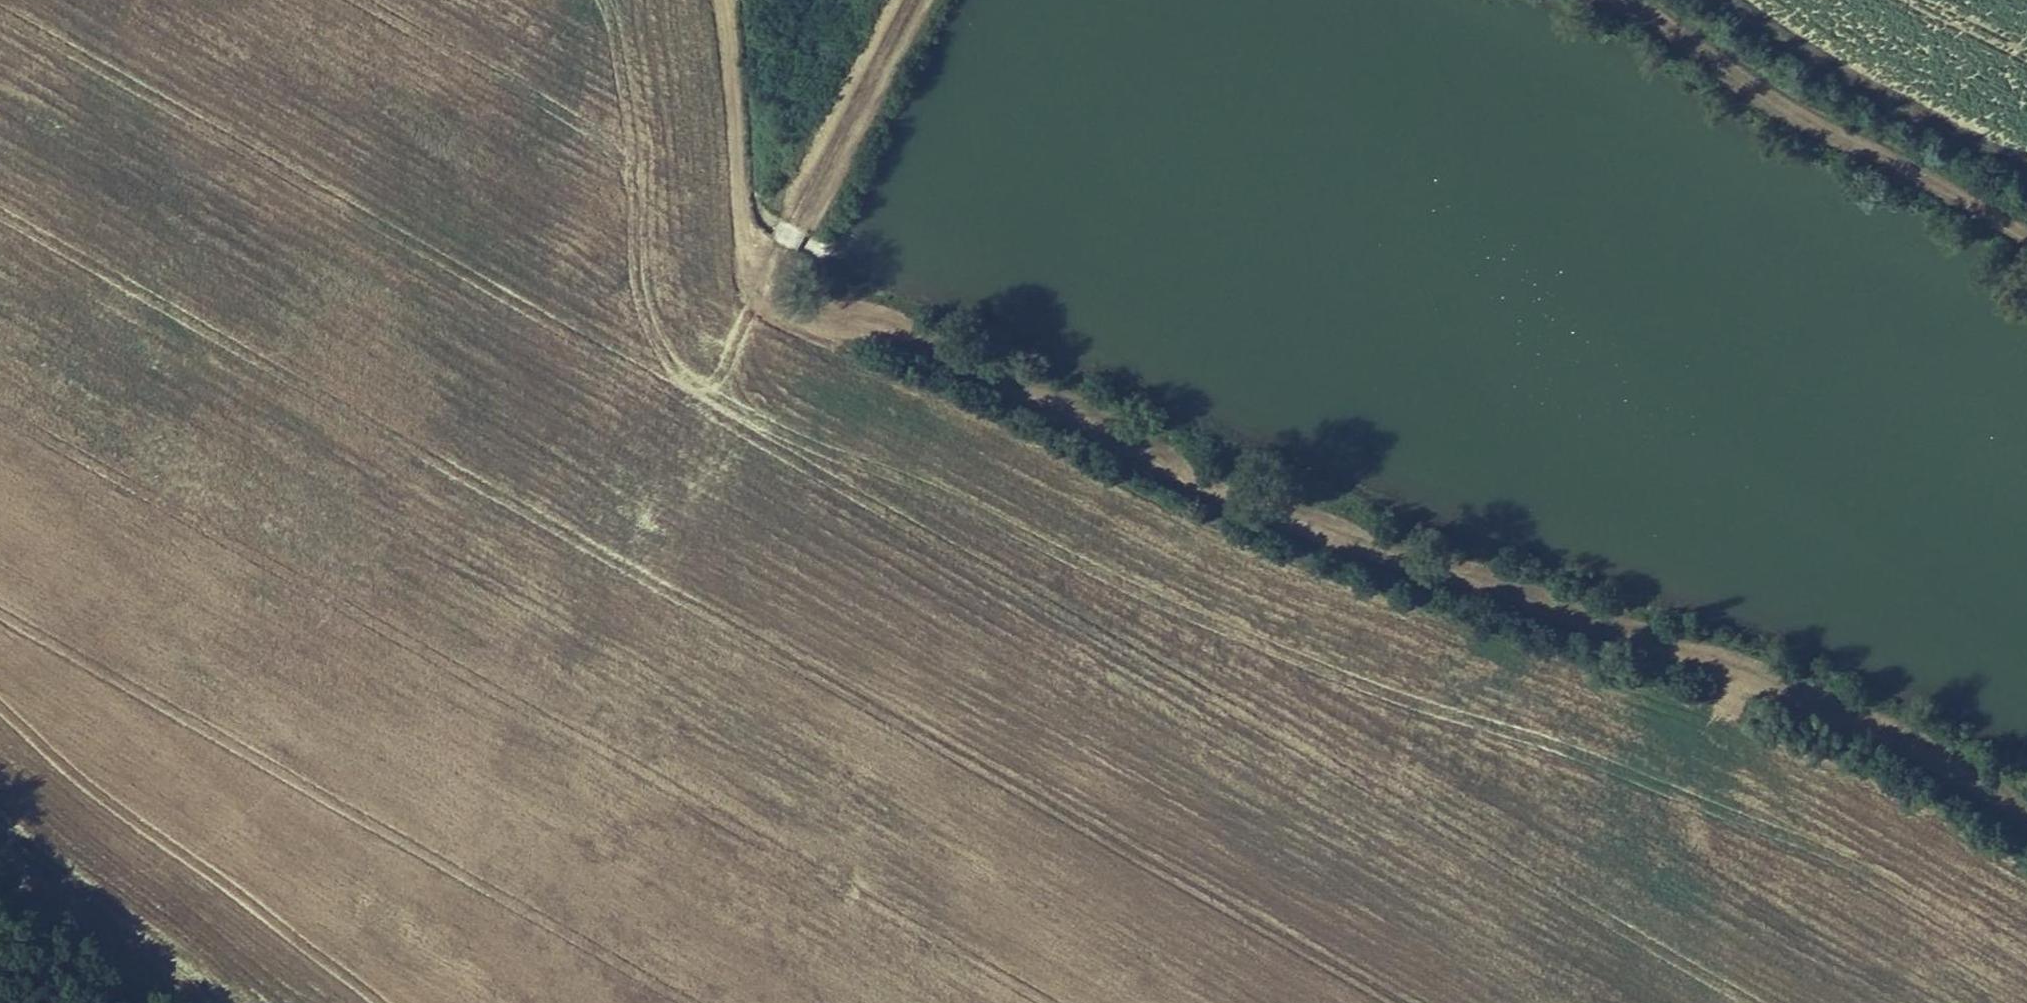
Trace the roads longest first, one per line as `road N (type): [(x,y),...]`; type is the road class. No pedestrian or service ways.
road 1 (track): [(911,0),(776,258),(769,289),(776,309),(802,320)]

